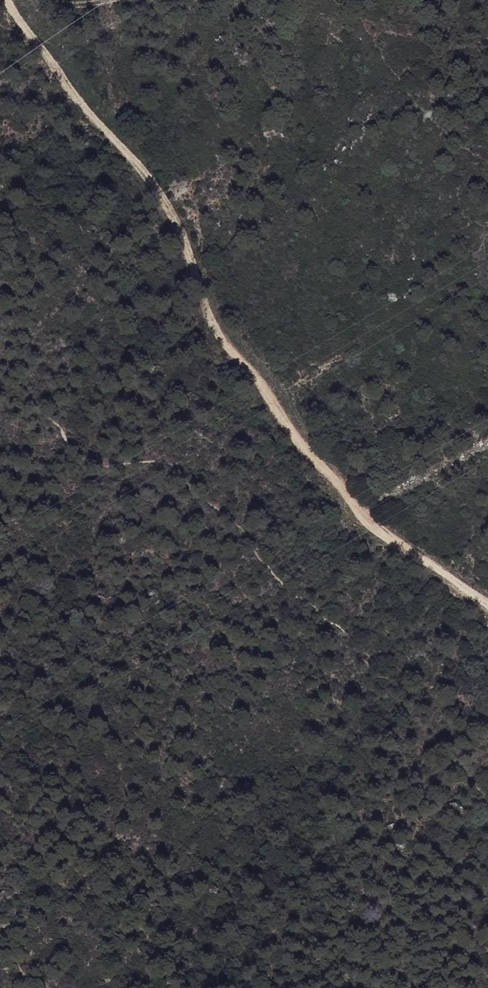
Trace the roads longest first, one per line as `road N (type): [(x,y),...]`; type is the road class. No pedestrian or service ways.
road 1 (track): [(487,605),(369,519),(284,423),(259,378),(225,345),(188,247),(148,174),(62,79),(7,0)]

